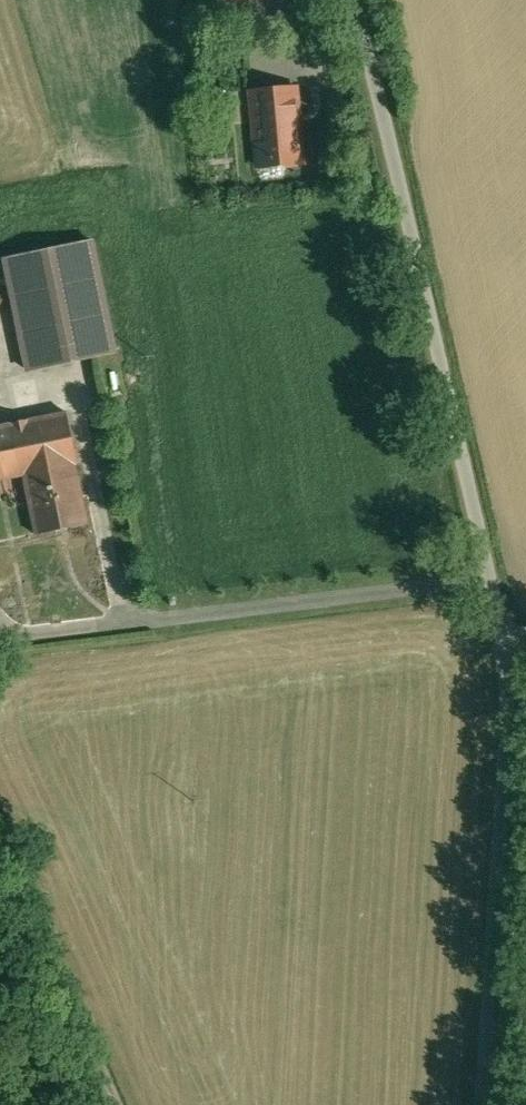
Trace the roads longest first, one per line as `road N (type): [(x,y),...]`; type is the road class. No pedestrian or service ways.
road 1 (unclassified): [(350,0),(511,647)]
road 2 (unclassified): [(511,647),(482,1104)]
road 3 (unclassified): [(115,1104),(0,853)]

